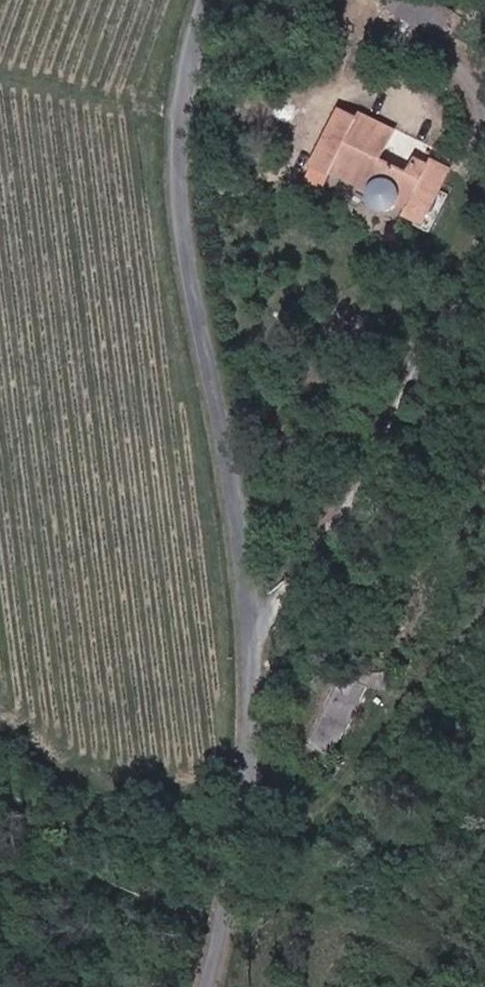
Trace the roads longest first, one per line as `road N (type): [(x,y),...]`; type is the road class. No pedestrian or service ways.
road 1 (residential): [(211,0),(196,82),(195,172),(207,333),(259,618),(259,786),(230,986)]

